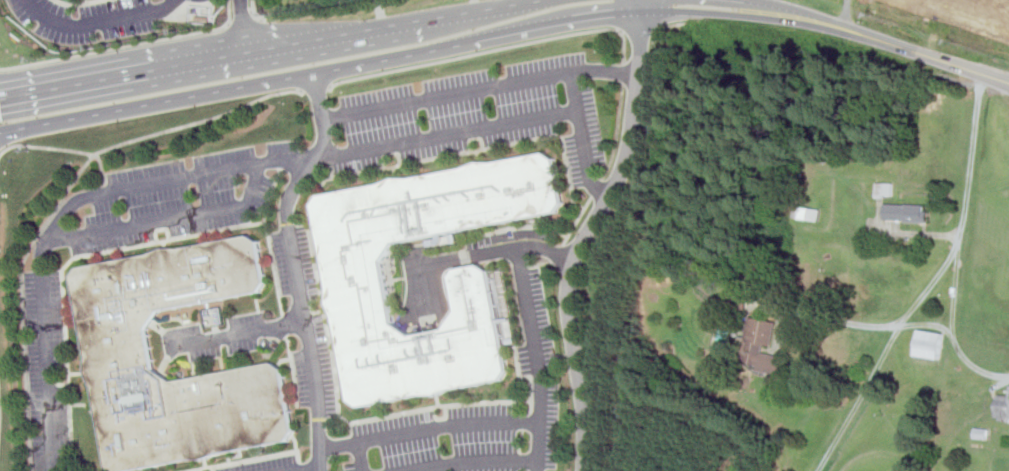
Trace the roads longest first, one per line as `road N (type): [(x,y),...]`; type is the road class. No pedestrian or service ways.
road 1 (tertiary): [(0,134),(580,21),(696,12),(842,27)]
road 2 (tertiary): [(246,52),(0,100)]
road 3 (tertiary): [(426,20),(246,52)]
road 4 (tertiary): [(842,27),(1008,83)]

